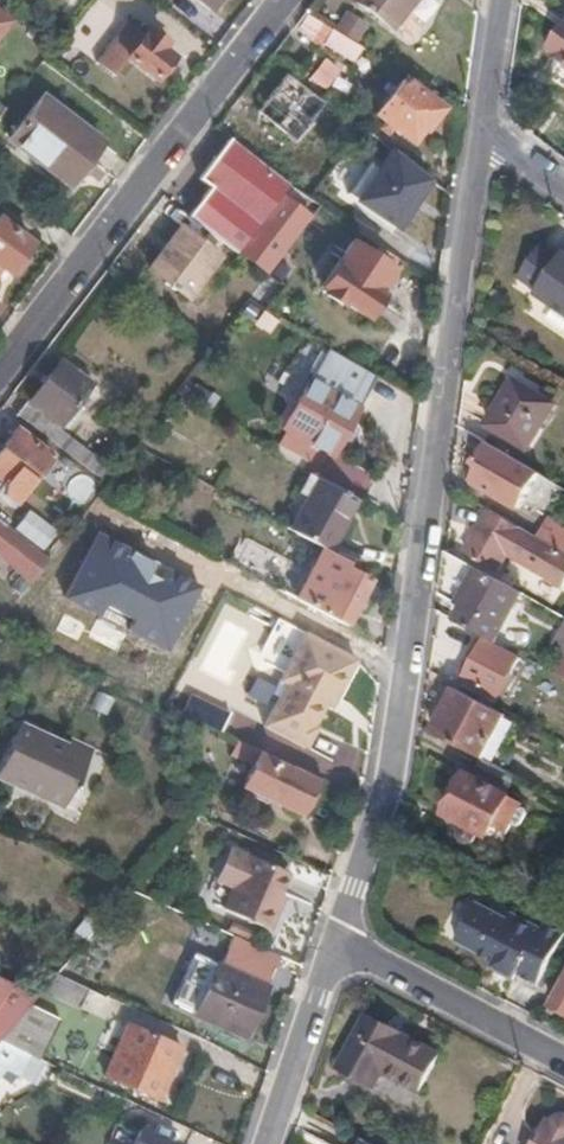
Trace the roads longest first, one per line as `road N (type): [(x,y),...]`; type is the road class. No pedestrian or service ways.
road 1 (residential): [(484,139),(389,785),(337,943)]
road 2 (residential): [(289,0),(0,380)]
road 3 (residential): [(563,1063),(337,943)]
road 4 (residential): [(337,943),(274,1143)]
road 5 (residential): [(502,0),(484,139)]

